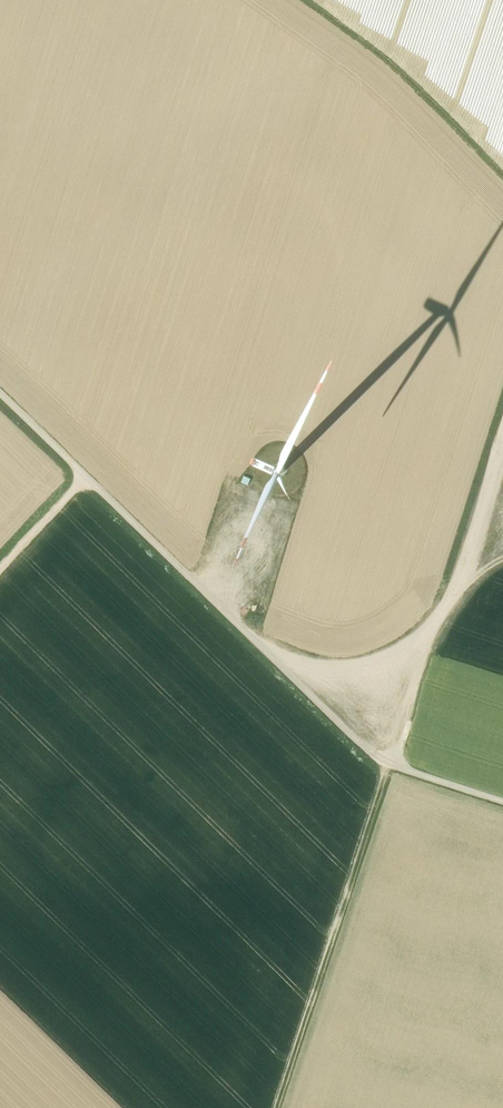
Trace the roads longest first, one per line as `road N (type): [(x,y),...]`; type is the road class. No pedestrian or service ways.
road 1 (track): [(0,395),(371,753),(502,802)]
road 2 (track): [(385,763),(274,1107)]
road 3 (track): [(390,765),(502,434)]
road 4 (track): [(309,0),(370,44),(502,172)]
road 5 (track): [(86,477),(0,570)]

